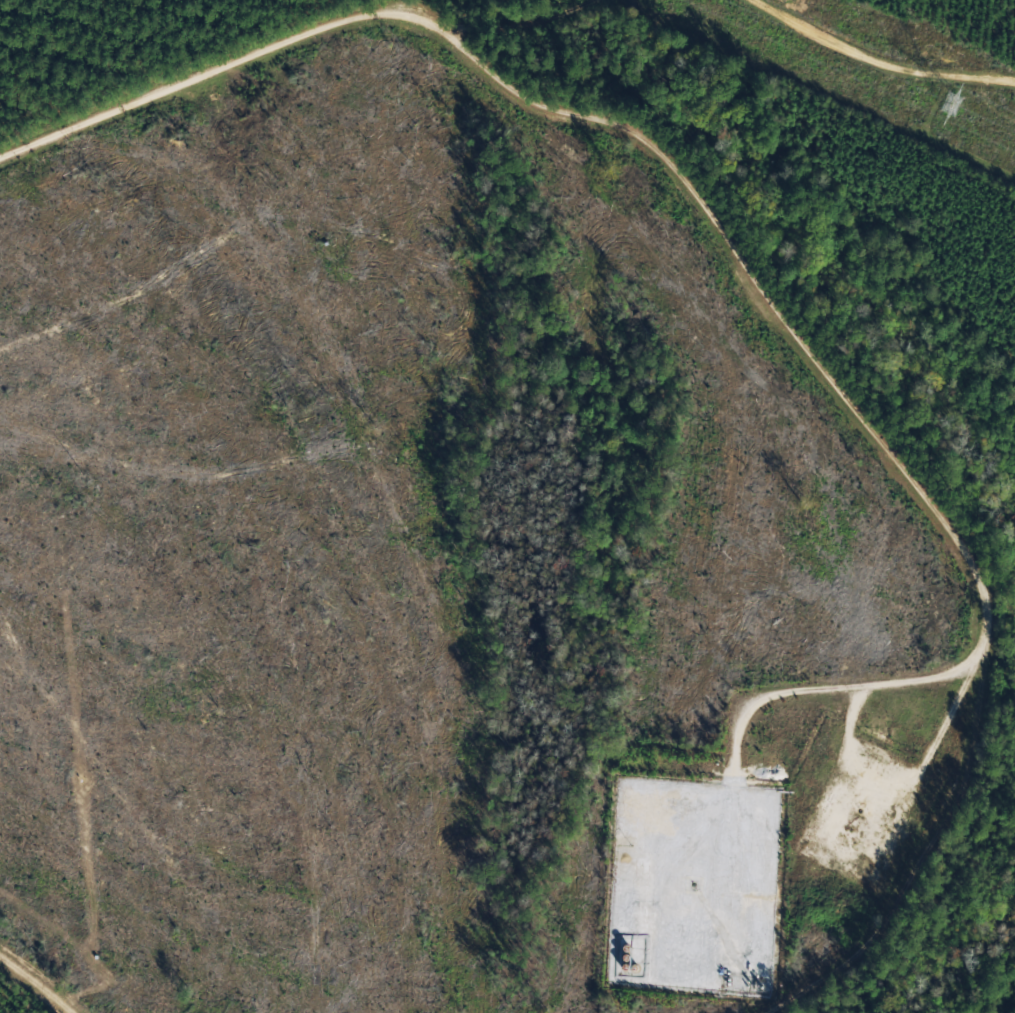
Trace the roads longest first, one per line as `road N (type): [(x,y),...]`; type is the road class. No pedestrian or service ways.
road 1 (residential): [(0,172),(443,37),(523,99),(638,129),(690,181),(907,466),(975,575),(990,615),(972,767),(957,811),(885,929),(849,963),(771,1012)]
road 2 (residential): [(760,0),(1014,83)]
road 3 (residential): [(443,37),(706,0)]

